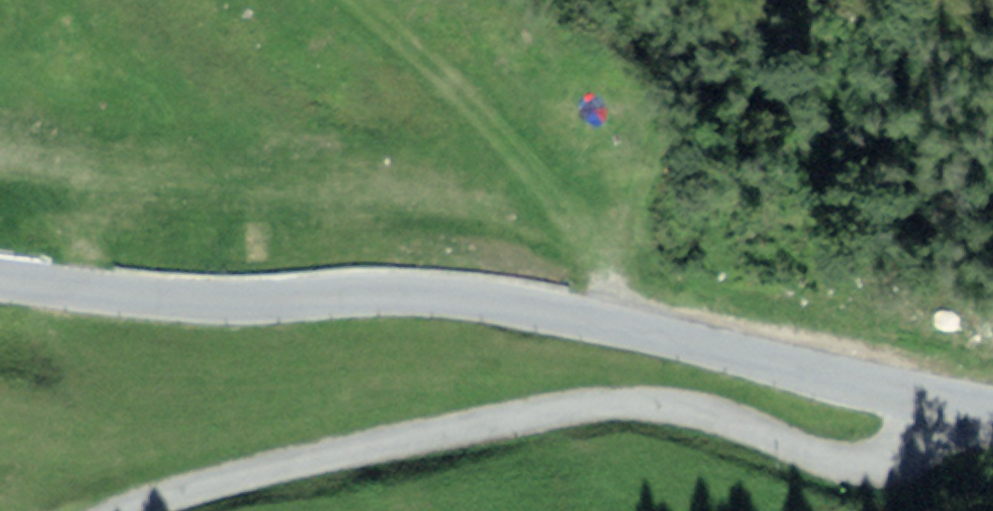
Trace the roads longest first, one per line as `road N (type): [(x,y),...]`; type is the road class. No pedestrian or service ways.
road 1 (unclassified): [(992,411),(593,320),(397,289),(287,305),(0,282)]
road 2 (track): [(135,510),(163,496),(625,403),(890,466),(946,404)]

